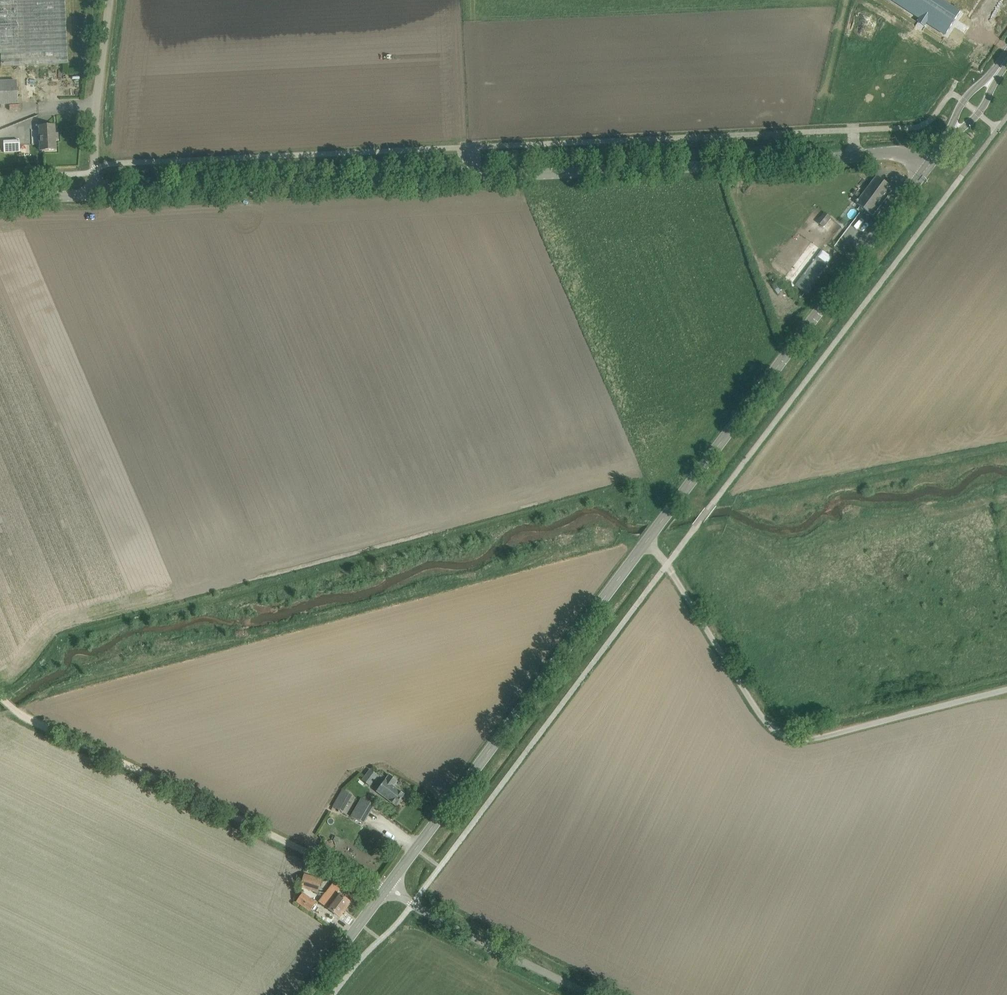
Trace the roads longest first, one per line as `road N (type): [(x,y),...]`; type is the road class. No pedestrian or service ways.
road 1 (secondary): [(388,885),(927,168)]
road 2 (tertiary): [(97,191),(908,155),(927,168)]
road 3 (track): [(646,542),(781,732),(813,736),(1006,688)]
road 4 (track): [(385,890),(18,712),(0,696)]
road 5 (unclassified): [(592,994),(388,885)]
road 6 (unclassified): [(97,191),(113,0)]
road 7 (secondary): [(306,994),(388,885)]

